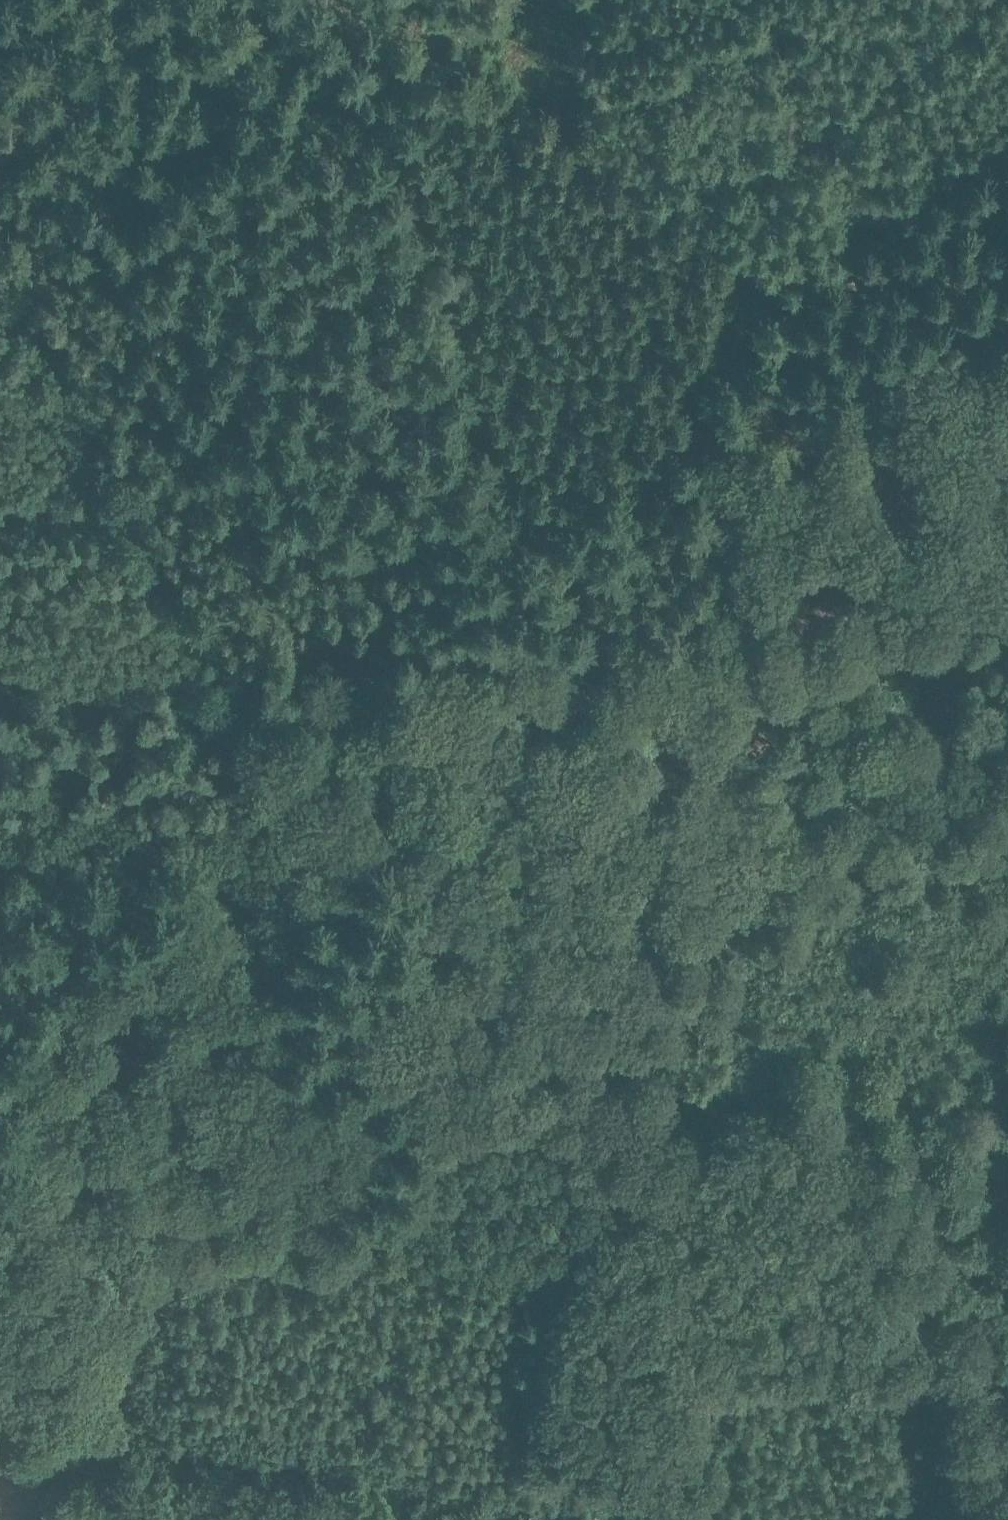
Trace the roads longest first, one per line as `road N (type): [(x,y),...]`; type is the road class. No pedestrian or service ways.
road 1 (track): [(50,1450),(41,1274),(259,917),(333,879),(425,776),(475,768),(553,728),(682,703),(751,673),(873,599),(956,570),(1007,527)]
road 2 (track): [(250,762),(257,712),(249,691),(38,299),(0,261)]
road 3 (track): [(576,1519),(50,1450)]

